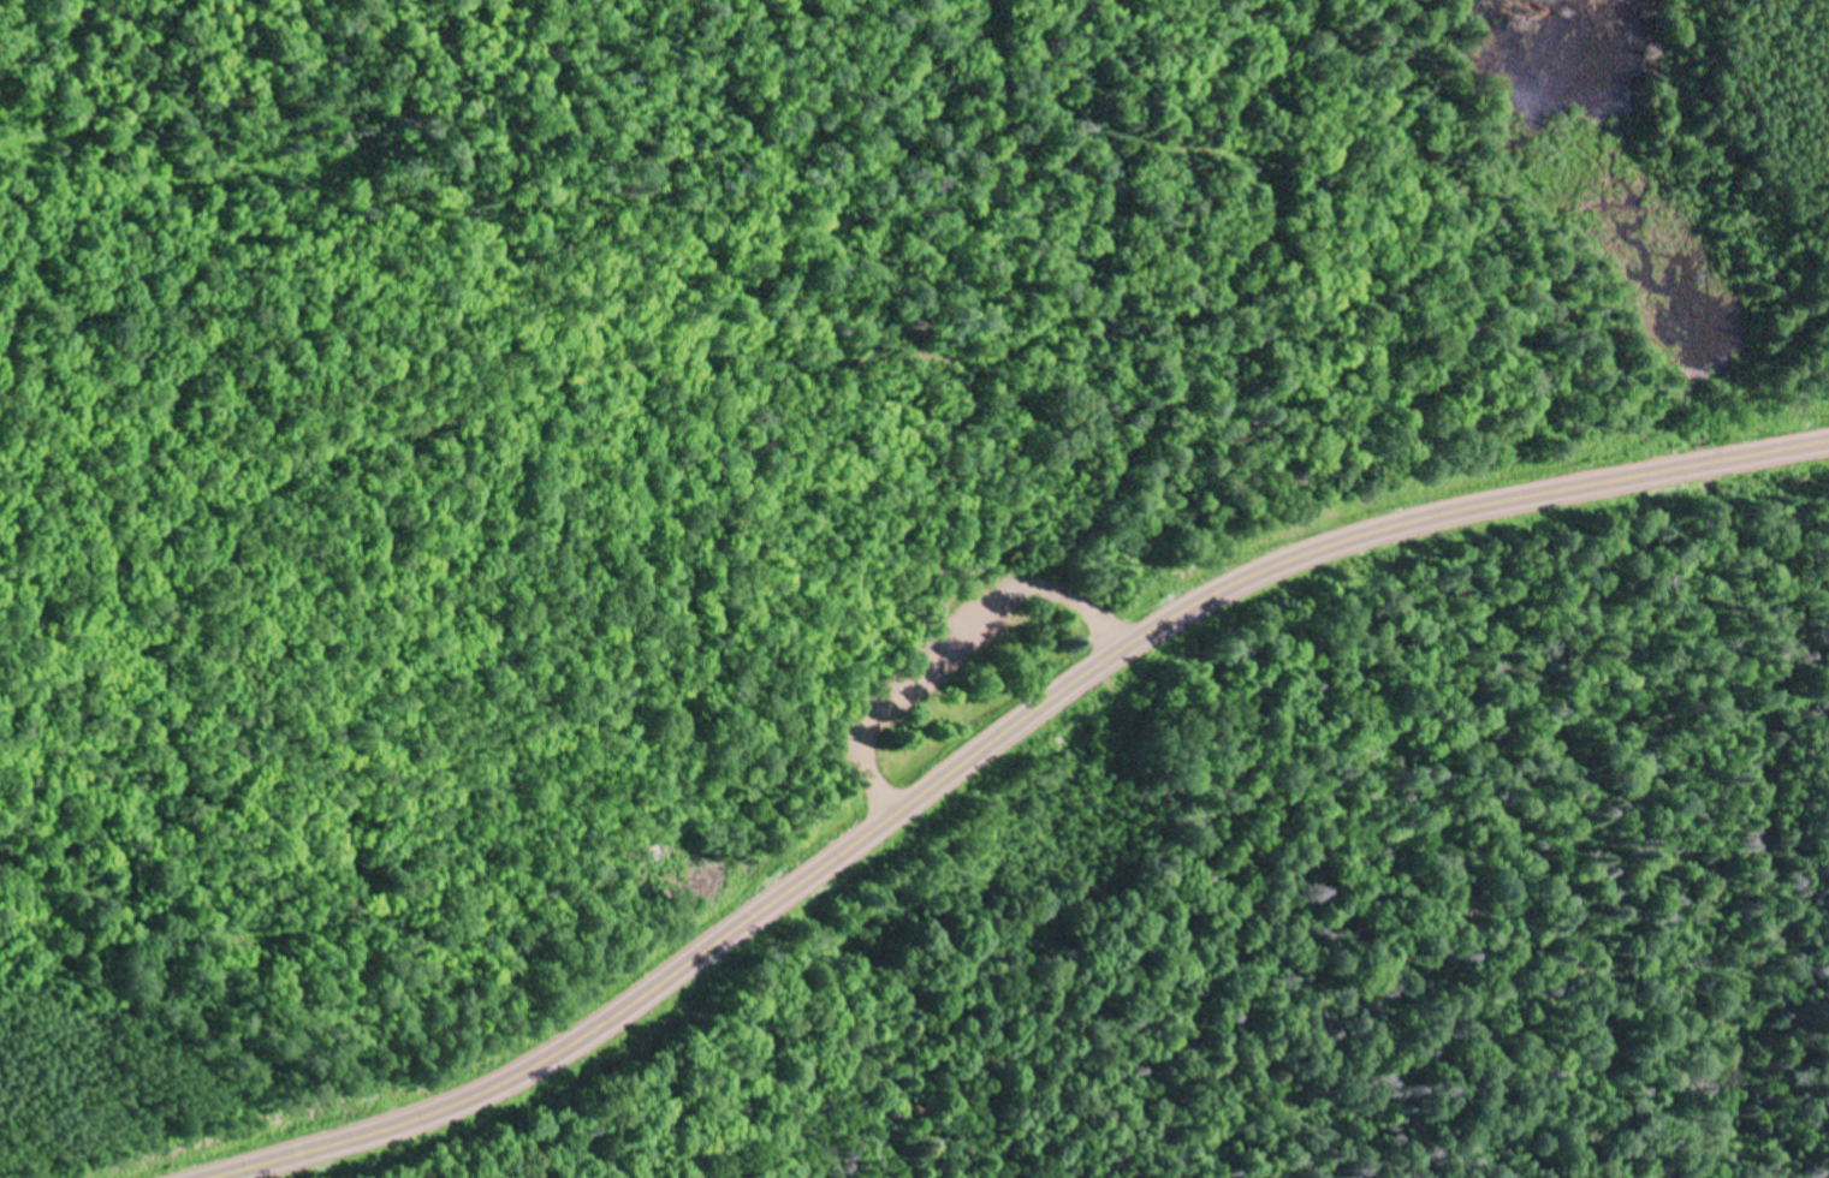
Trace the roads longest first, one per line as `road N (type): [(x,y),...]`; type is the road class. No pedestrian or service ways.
road 1 (secondary): [(1828,444),(1566,487),(1365,534),(1243,578),(1122,648),(548,1061),(426,1119),(209,1177)]

